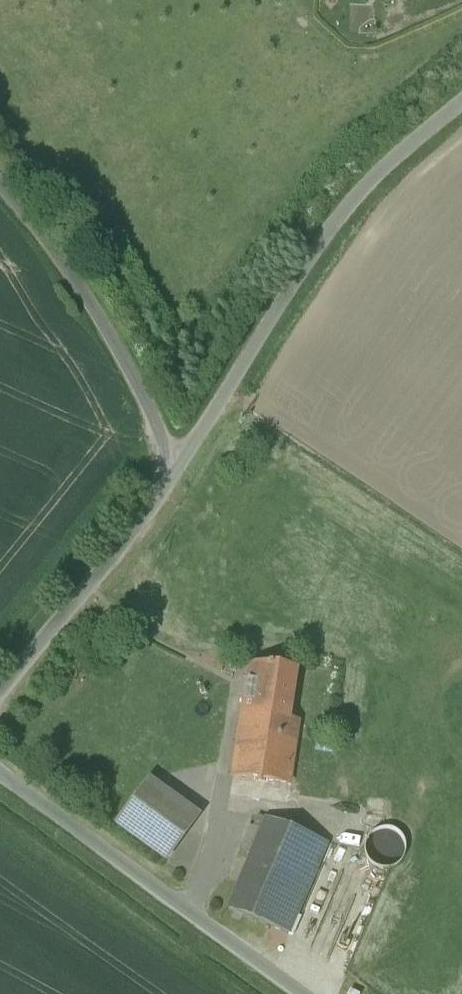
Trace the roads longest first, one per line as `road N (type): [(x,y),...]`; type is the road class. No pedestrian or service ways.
road 1 (unclassified): [(170,480),(341,213),(461,101)]
road 2 (unclassified): [(304,993),(0,775)]
road 3 (unclassified): [(170,480),(155,421),(101,320),(0,186)]
road 4 (unclassified): [(0,694),(170,480)]

